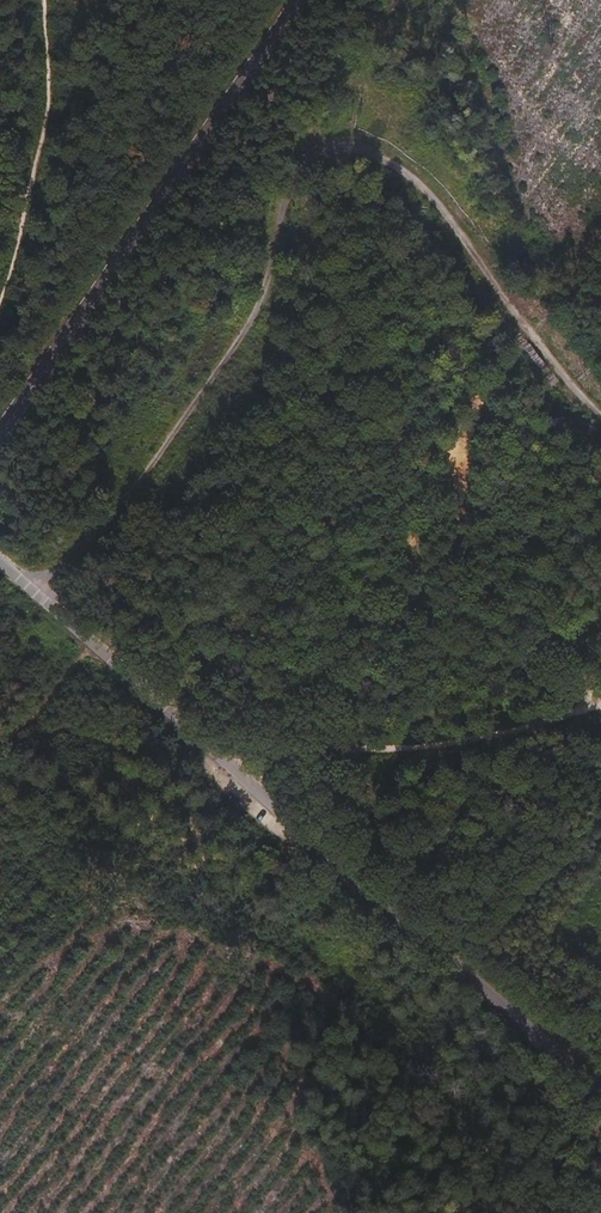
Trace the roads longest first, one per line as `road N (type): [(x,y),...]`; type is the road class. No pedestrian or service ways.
road 1 (track): [(37,594),(229,367),(262,313),(273,203),(301,168),(340,147),(380,152),(430,188),(538,337)]
road 2 (unclassified): [(0,559),(216,766),(600,1092)]
road 3 (tertiary): [(299,0),(0,433)]
road 4 (track): [(216,766),(462,746),(600,707)]

